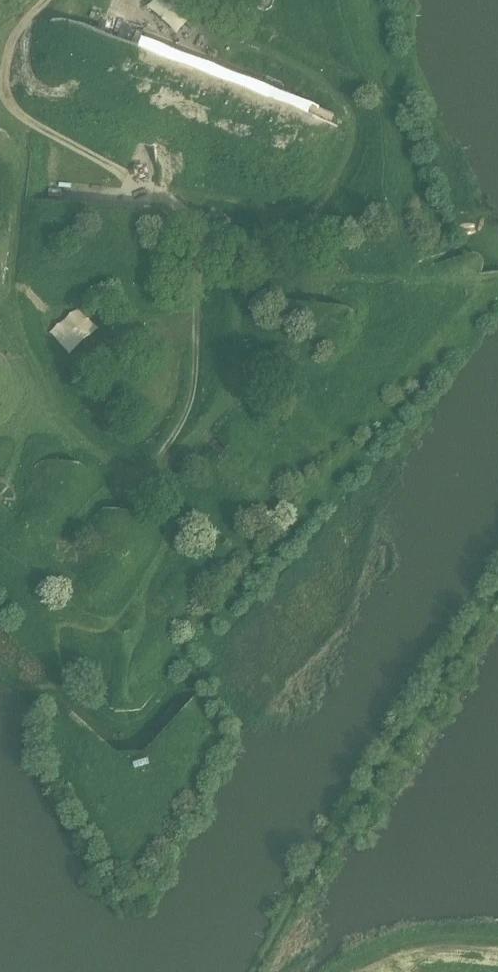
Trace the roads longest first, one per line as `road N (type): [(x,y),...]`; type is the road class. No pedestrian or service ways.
road 1 (track): [(176,197),(306,208),(344,168),(352,117),(331,88),(149,12)]
road 2 (track): [(25,143),(20,317),(90,452),(134,470)]
road 3 (track): [(134,470),(161,455),(179,423),(189,229),(176,197)]
road 4 (track): [(176,197),(29,119)]
road 5 (track): [(29,119),(12,110),(7,60),(45,0)]

